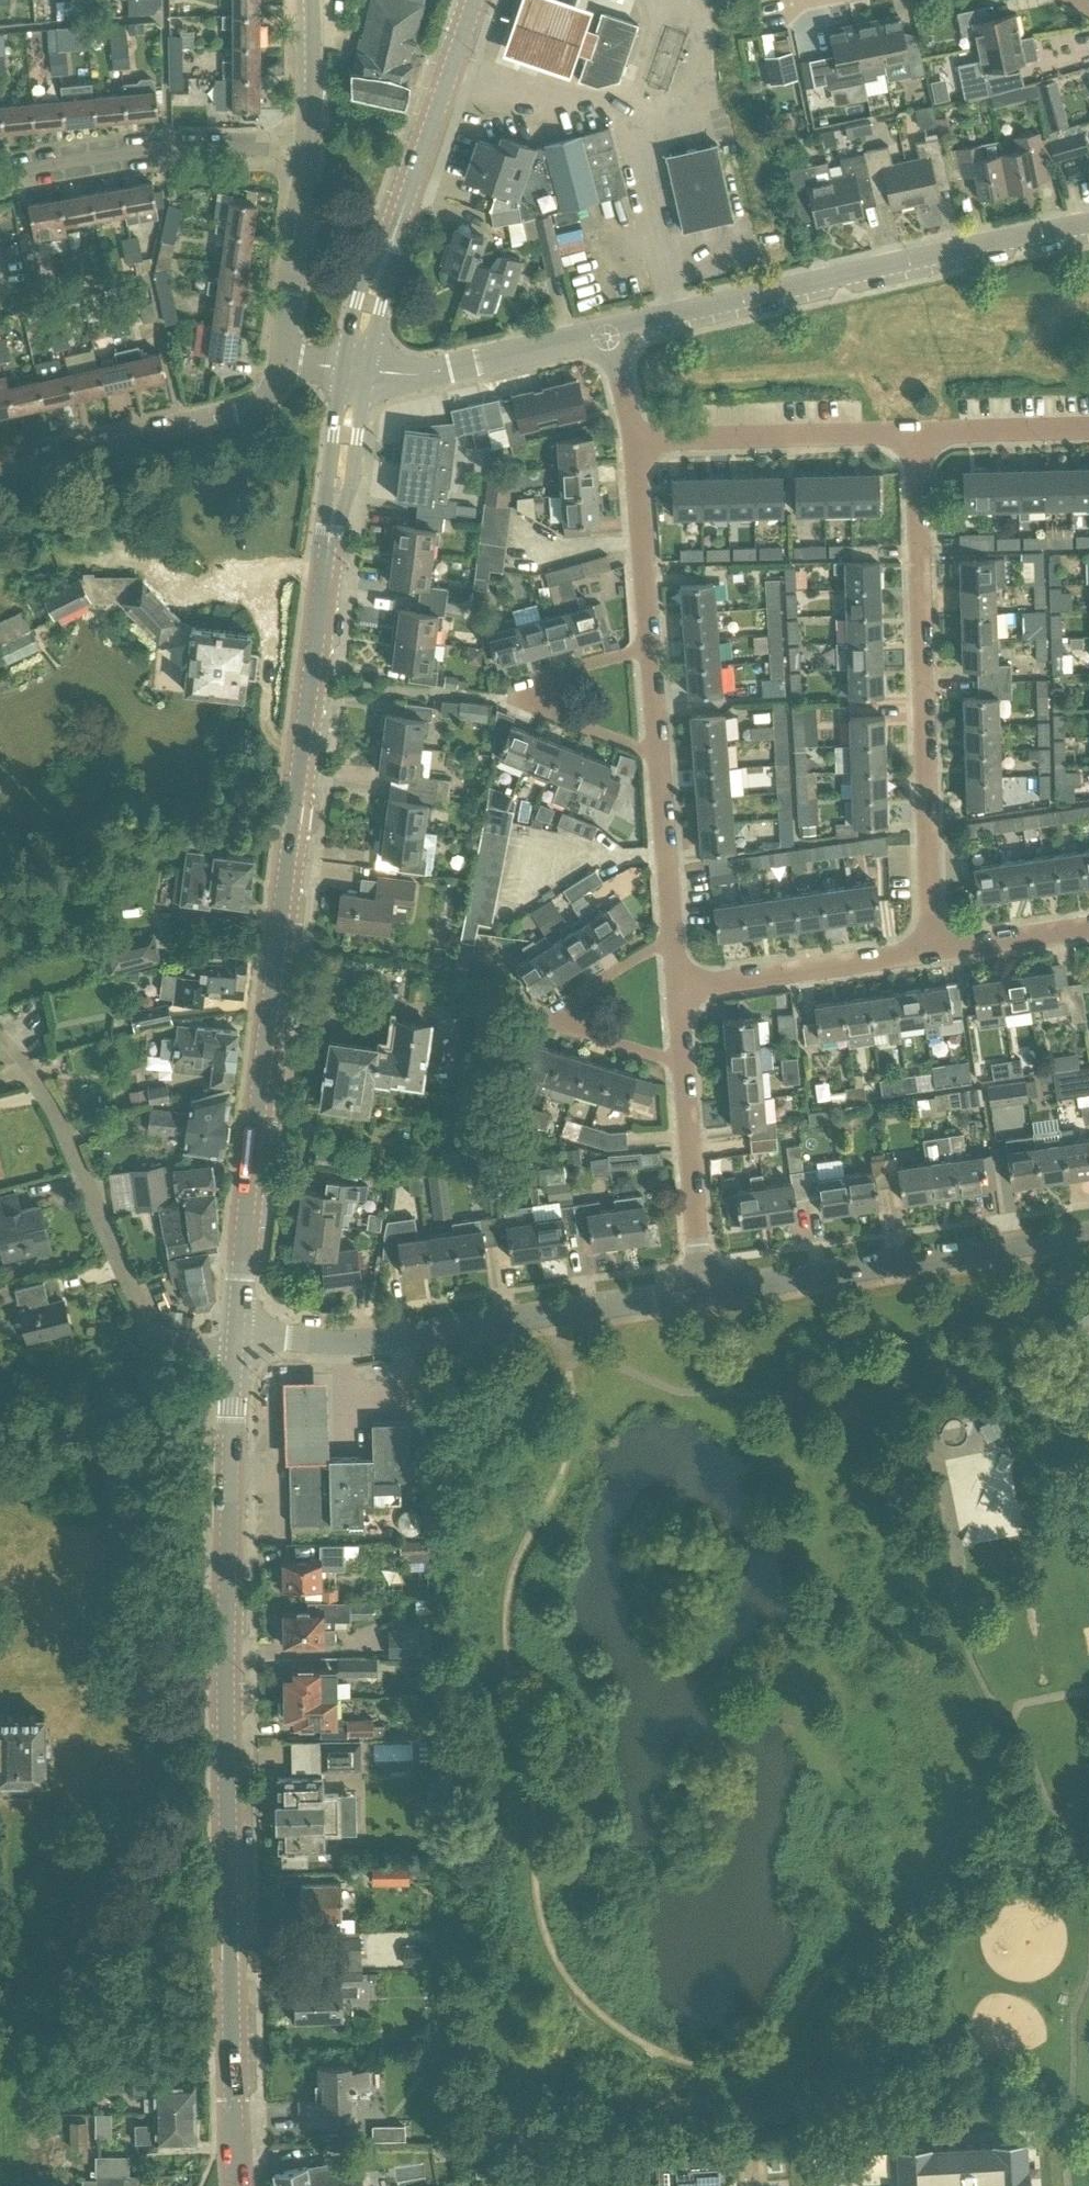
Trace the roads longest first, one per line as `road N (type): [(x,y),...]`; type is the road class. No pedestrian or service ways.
road 1 (tertiary): [(238,1330),(252,1145),(357,370)]
road 2 (tertiary): [(233,2185),(236,1353)]
road 3 (residential): [(929,952),(917,436)]
road 4 (residential): [(610,332),(1088,224)]
road 5 (residential): [(238,1330),(345,1342),(702,1291)]
road 6 (residential): [(236,1353),(158,1339),(59,1108),(0,1032)]
road 7 (residential): [(702,1291),(1088,1236)]
road 8 (tertiary): [(357,370),(369,304),(473,0)]
road 9 (residential): [(0,468),(265,405),(284,363)]
road 10 (residential): [(306,149),(177,150),(0,176)]
road 11 (residential): [(639,440),(917,436)]
road 12 (residential): [(681,1072),(580,1032),(568,1008),(587,988),(671,941)]
road 13 (residential): [(357,370),(416,376),(610,332)]
road 14 (residential): [(675,988),(929,952)]
road 15 (residential): [(653,751),(557,715),(543,693),(558,673),(647,648)]
road 16 (residential): [(702,1291),(681,1072)]
road 17 (residential): [(284,363),(306,149)]
road 18 (residential): [(647,648),(639,440)]
road 19 (residential): [(671,941),(653,751)]
road 20 (residential): [(917,436),(1088,429)]
road 21 (residential): [(929,952),(1088,934)]
road 22 (residential): [(306,149),(305,0)]

